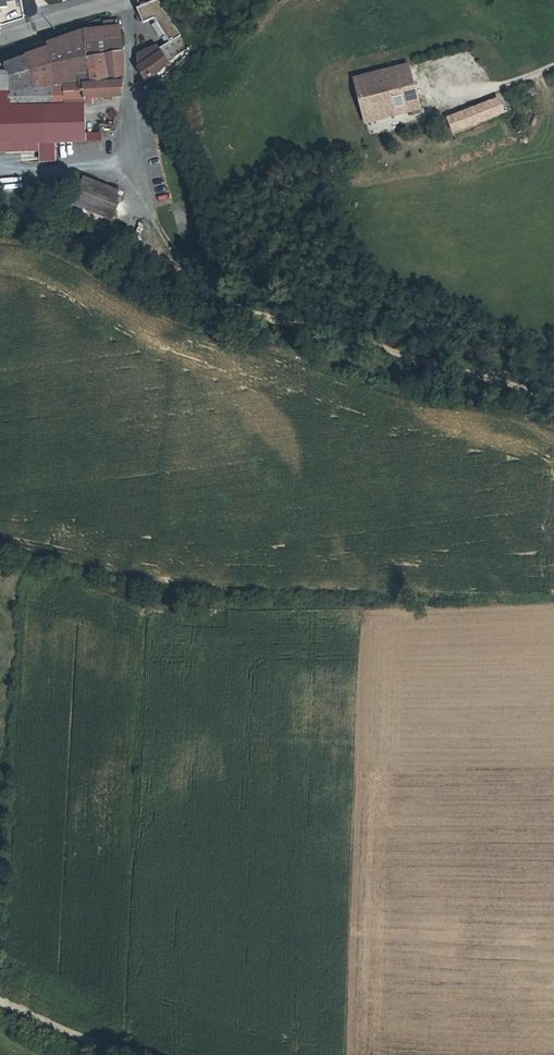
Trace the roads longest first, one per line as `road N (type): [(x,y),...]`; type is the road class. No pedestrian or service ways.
road 1 (track): [(0,242),(89,250),(218,312),(390,358),(553,415)]
road 2 (residential): [(130,2),(135,184),(153,230),(218,312)]
road 3 (residential): [(0,40),(130,2)]

